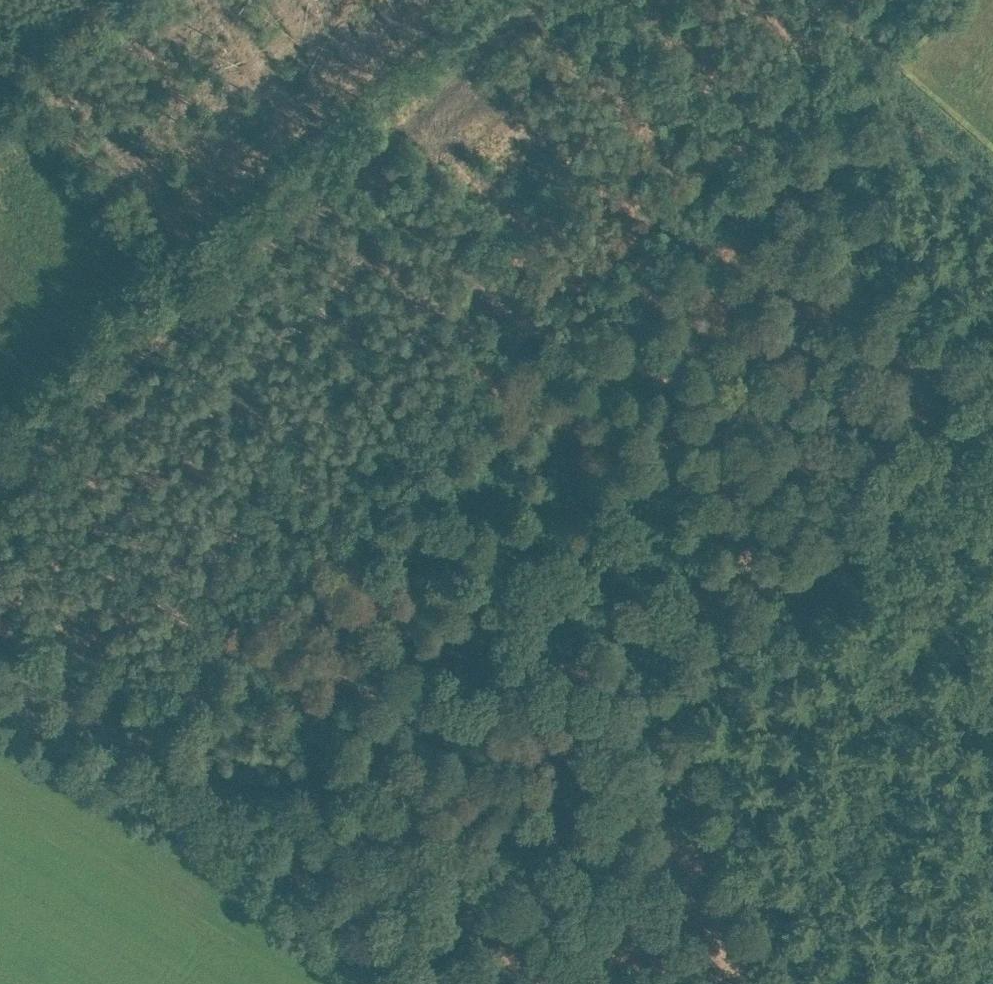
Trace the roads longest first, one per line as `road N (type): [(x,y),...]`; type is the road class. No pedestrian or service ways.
road 1 (track): [(0,700),(376,922),(424,925),(459,905),(992,414)]

